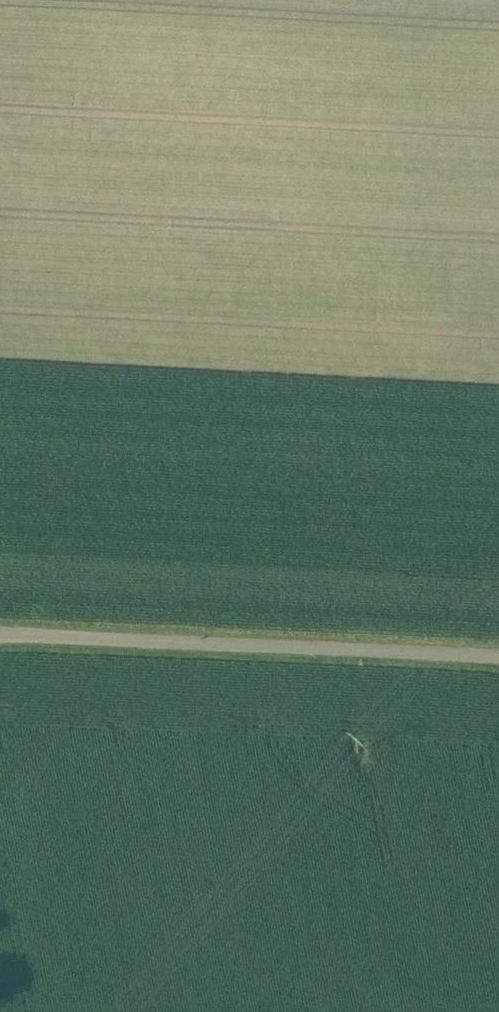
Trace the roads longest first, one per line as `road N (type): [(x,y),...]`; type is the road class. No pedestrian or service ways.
road 1 (unclassified): [(0,636),(498,665)]

